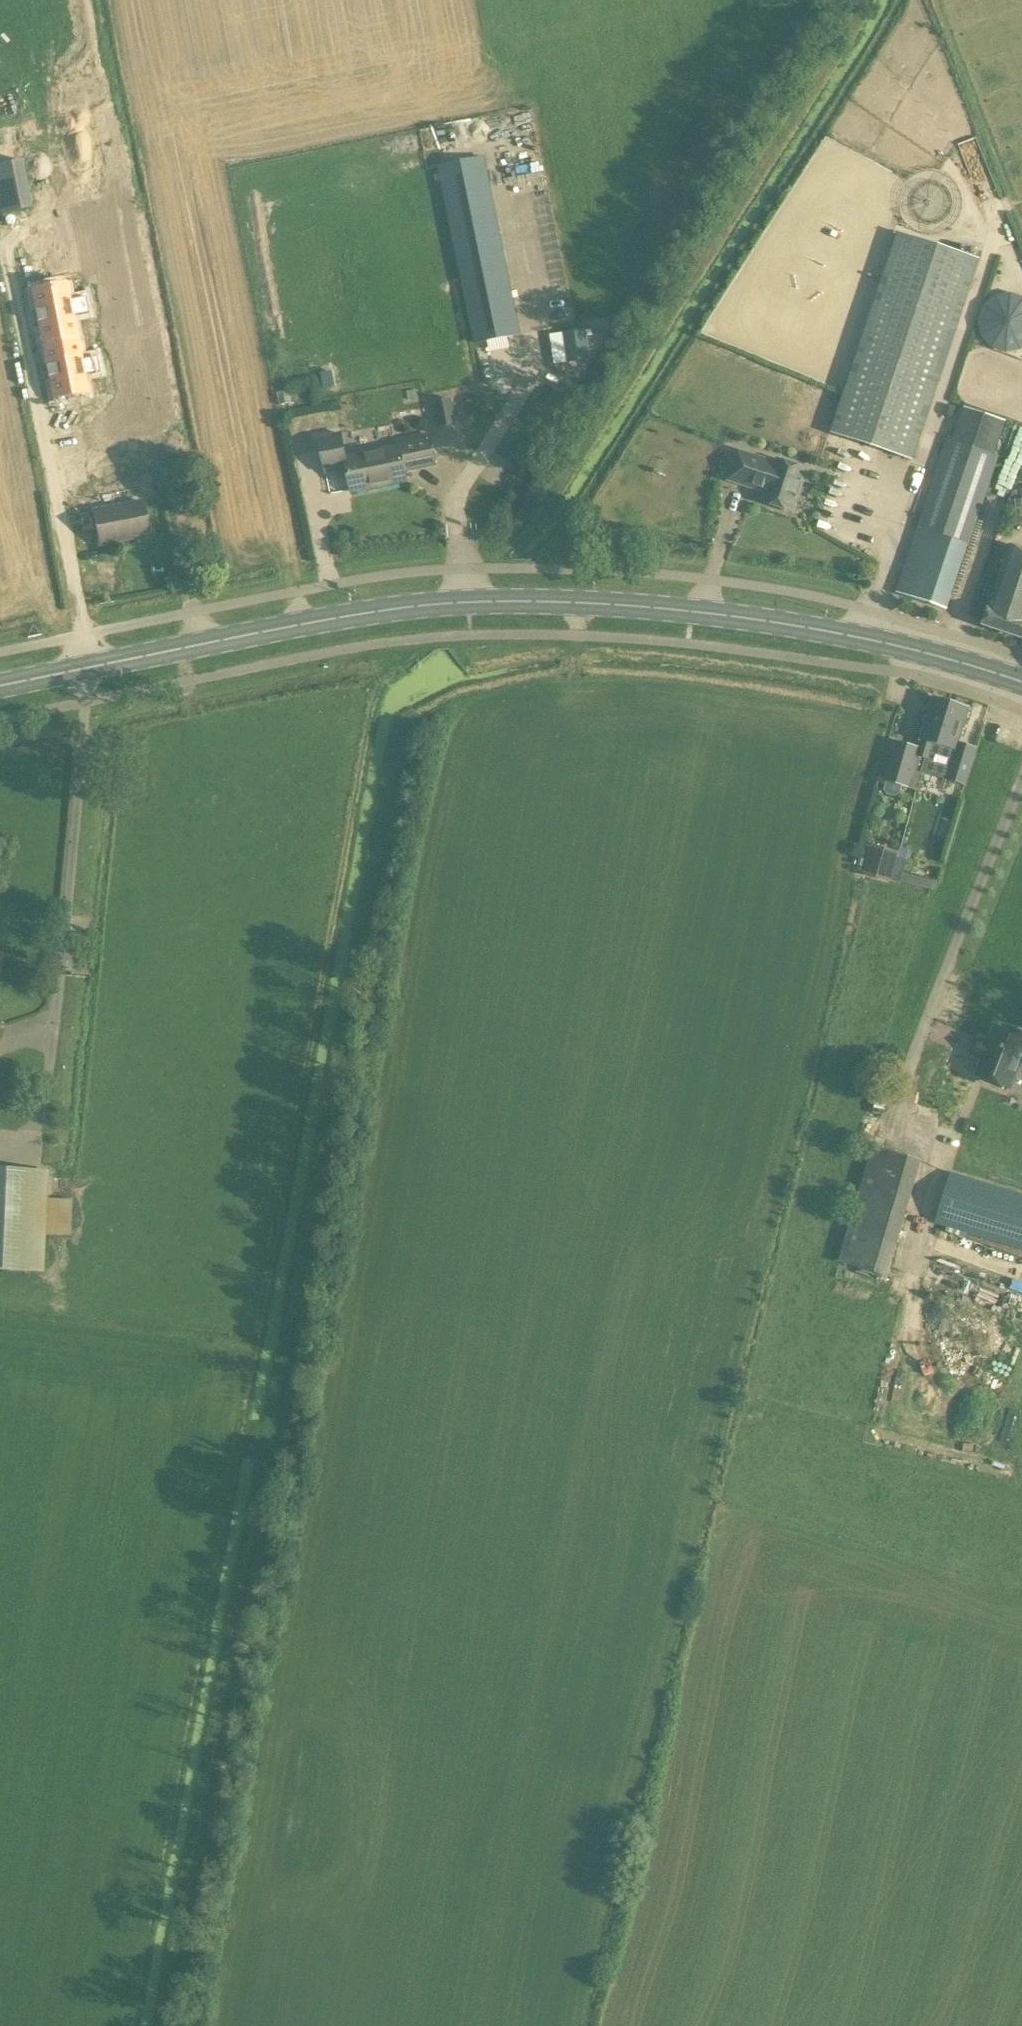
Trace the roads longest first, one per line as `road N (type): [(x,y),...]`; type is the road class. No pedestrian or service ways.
road 1 (secondary): [(0,685),(307,621),(512,601),(781,623),(937,655),(1021,682)]

